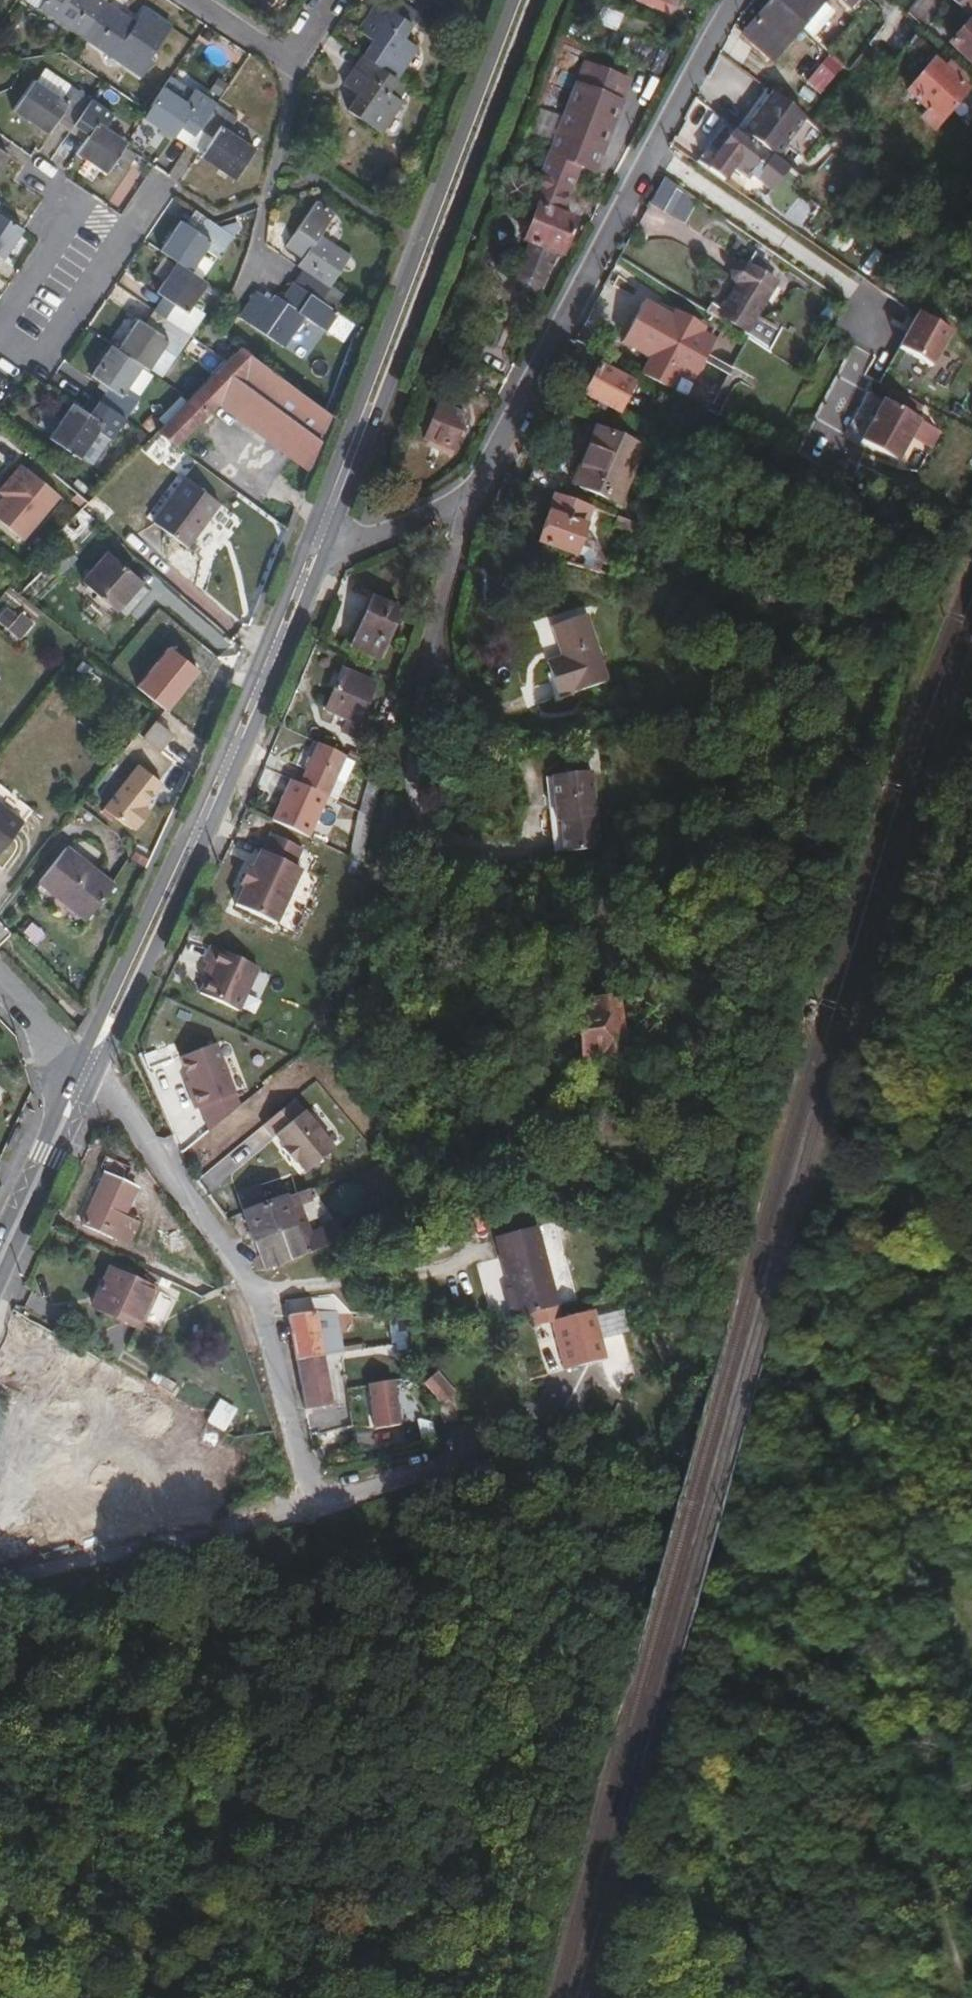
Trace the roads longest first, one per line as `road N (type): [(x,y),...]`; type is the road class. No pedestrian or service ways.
road 1 (track): [(463,1464),(566,1477),(733,1545),(763,1567),(927,1795),(971,1844)]
road 2 (primary): [(315,550),(523,0)]
road 3 (primary): [(87,1071),(315,550)]
road 4 (residential): [(475,493),(733,0)]
road 5 (track): [(382,1997),(345,1863),(227,1652),(182,1540)]
road 6 (residential): [(308,1506),(246,1284),(87,1071)]
road 7 (residential): [(0,1589),(308,1506)]
road 8 (residential): [(308,1506),(503,1449),(534,1433),(565,1379)]
road 9 (track): [(971,1997),(928,1910),(913,1769)]
road 10 (primary): [(0,1250),(87,1071)]
road 11 (unclassified): [(475,493),(452,562),(437,666)]
road 12 (residential): [(315,550),(342,555),(475,493)]
road 13 (residential): [(87,1071),(0,979)]

